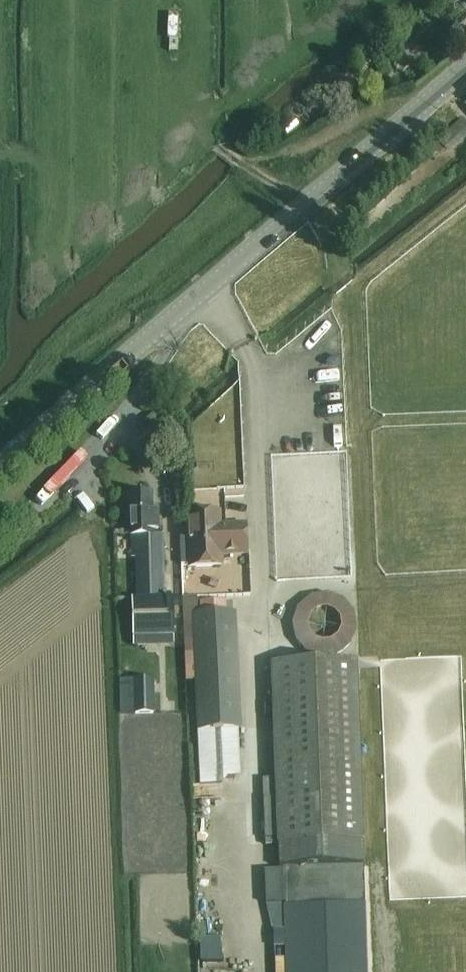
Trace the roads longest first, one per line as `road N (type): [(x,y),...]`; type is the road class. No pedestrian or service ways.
road 1 (secondary): [(0,460),(465,64)]
road 2 (track): [(194,127),(305,202)]

